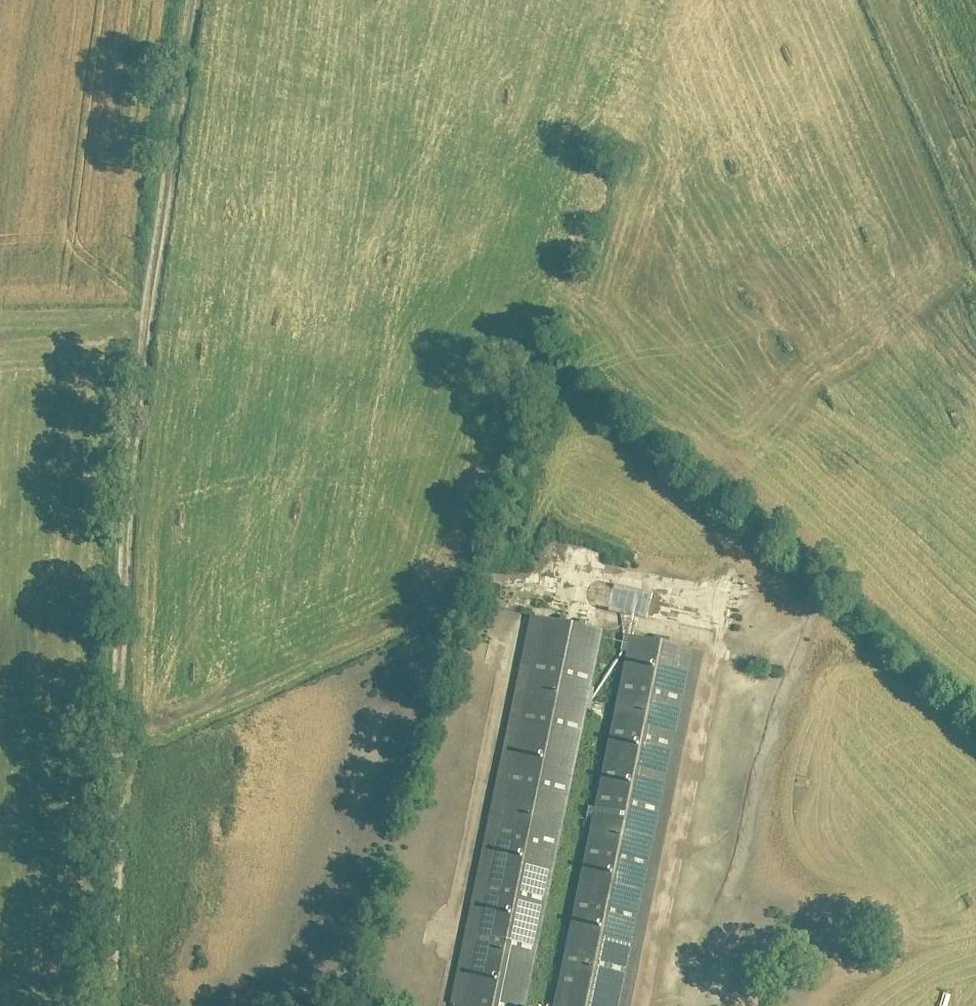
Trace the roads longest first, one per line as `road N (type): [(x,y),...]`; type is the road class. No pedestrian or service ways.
road 1 (track): [(191,0),(131,468),(111,1005)]

